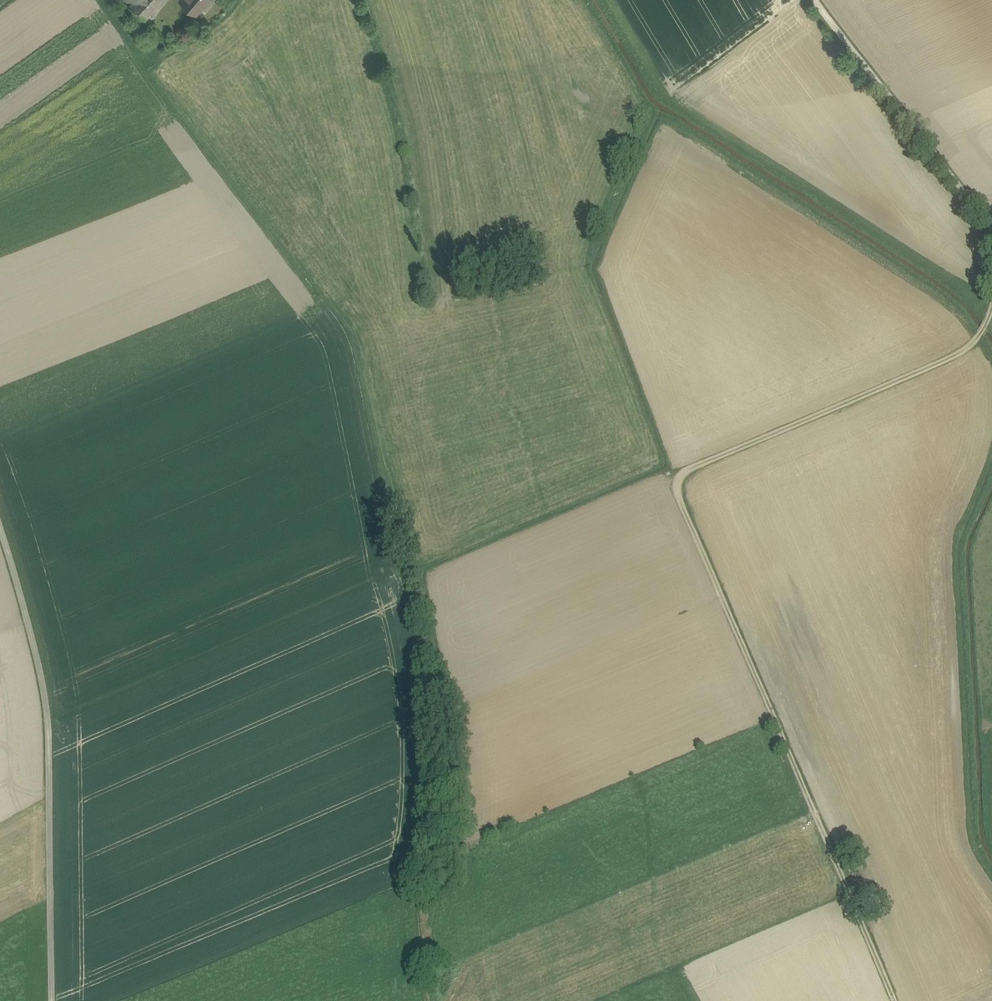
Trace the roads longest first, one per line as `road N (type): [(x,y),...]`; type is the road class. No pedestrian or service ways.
road 1 (track): [(892,1000),(677,483),(940,364),(978,338),(991,305)]
road 2 (unclassified): [(52,1000),(46,704),(0,529)]

